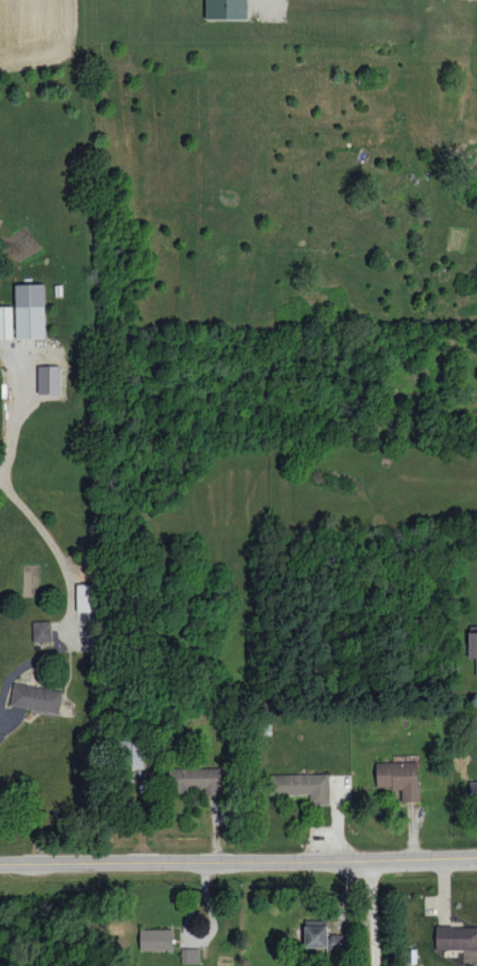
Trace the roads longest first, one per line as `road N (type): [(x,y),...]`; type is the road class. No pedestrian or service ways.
road 1 (secondary): [(476,861),(0,866)]

